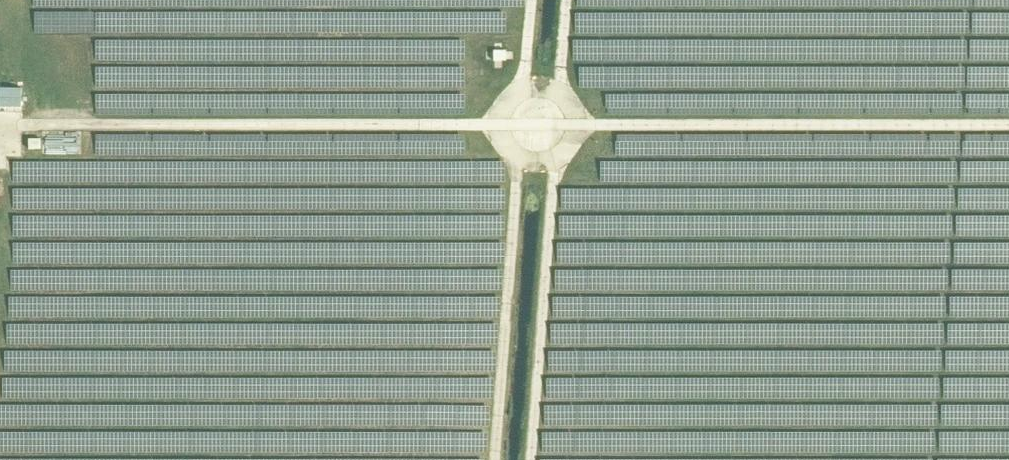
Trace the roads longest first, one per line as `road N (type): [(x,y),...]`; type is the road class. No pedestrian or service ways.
road 1 (track): [(1008,127),(0,126)]
road 2 (track): [(496,459),(532,0)]
road 3 (track): [(570,0),(534,459)]

